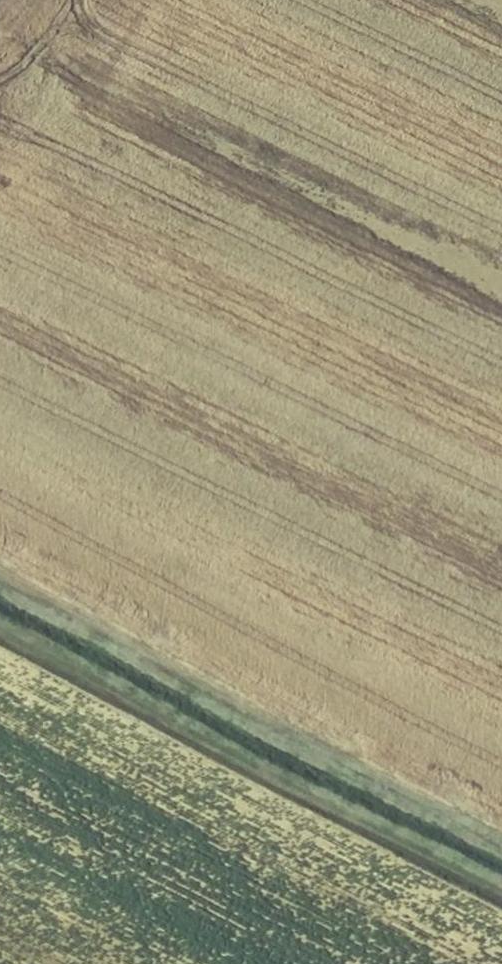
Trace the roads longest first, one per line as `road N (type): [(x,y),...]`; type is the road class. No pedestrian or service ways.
road 1 (track): [(501,900),(0,643)]

